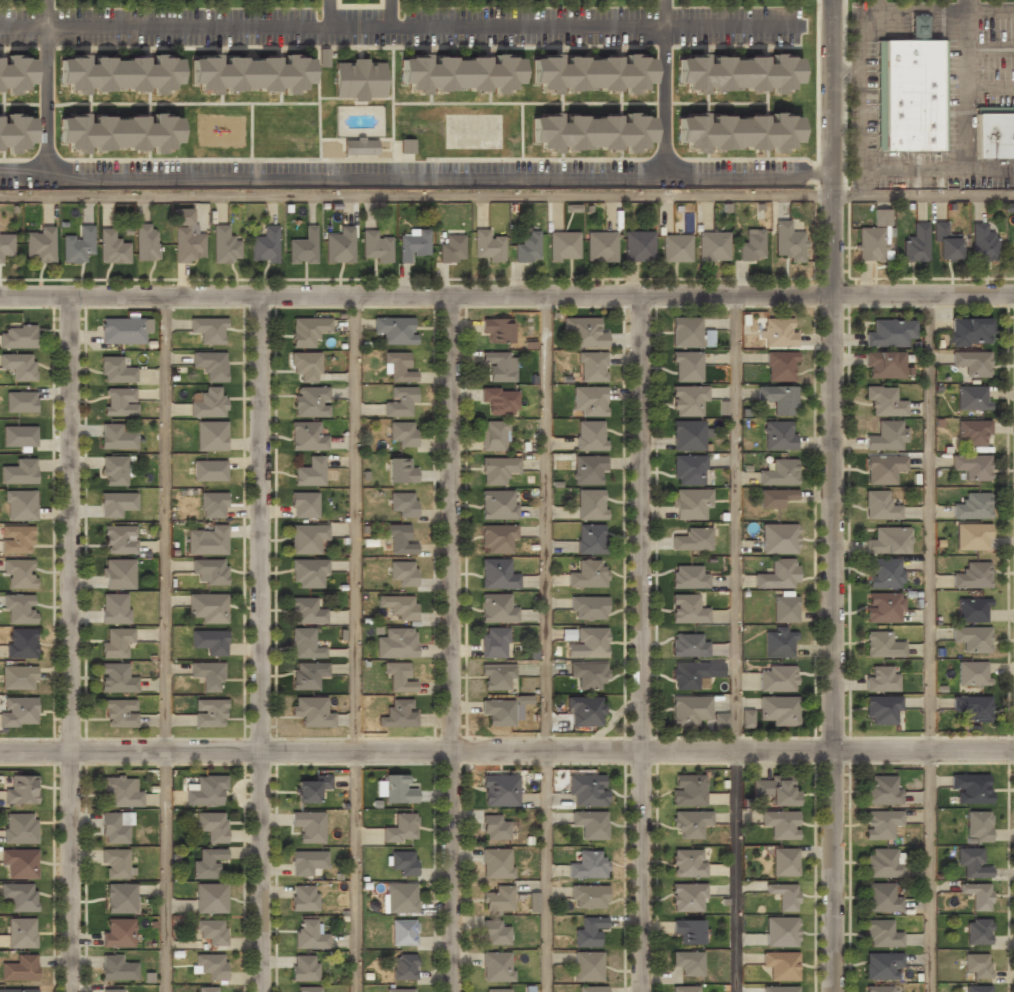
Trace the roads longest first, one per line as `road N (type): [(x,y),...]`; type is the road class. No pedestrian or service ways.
road 1 (residential): [(1013,298),(0,298)]
road 2 (residential): [(1013,747),(0,747)]
road 3 (residential): [(836,991),(836,0)]
road 4 (residential): [(649,991),(648,298)]
road 5 (residential): [(265,991),(264,298)]
road 6 (residential): [(73,991),(72,298)]
road 7 (residential): [(455,991),(454,298)]

